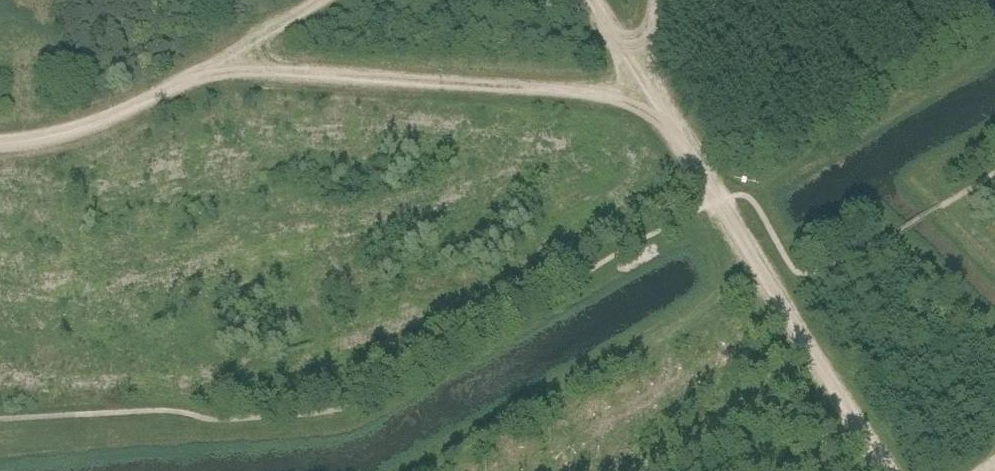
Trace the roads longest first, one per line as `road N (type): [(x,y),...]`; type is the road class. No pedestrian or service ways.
road 1 (track): [(588,0),(883,470)]
road 2 (track): [(0,142),(73,141),(313,0)]

